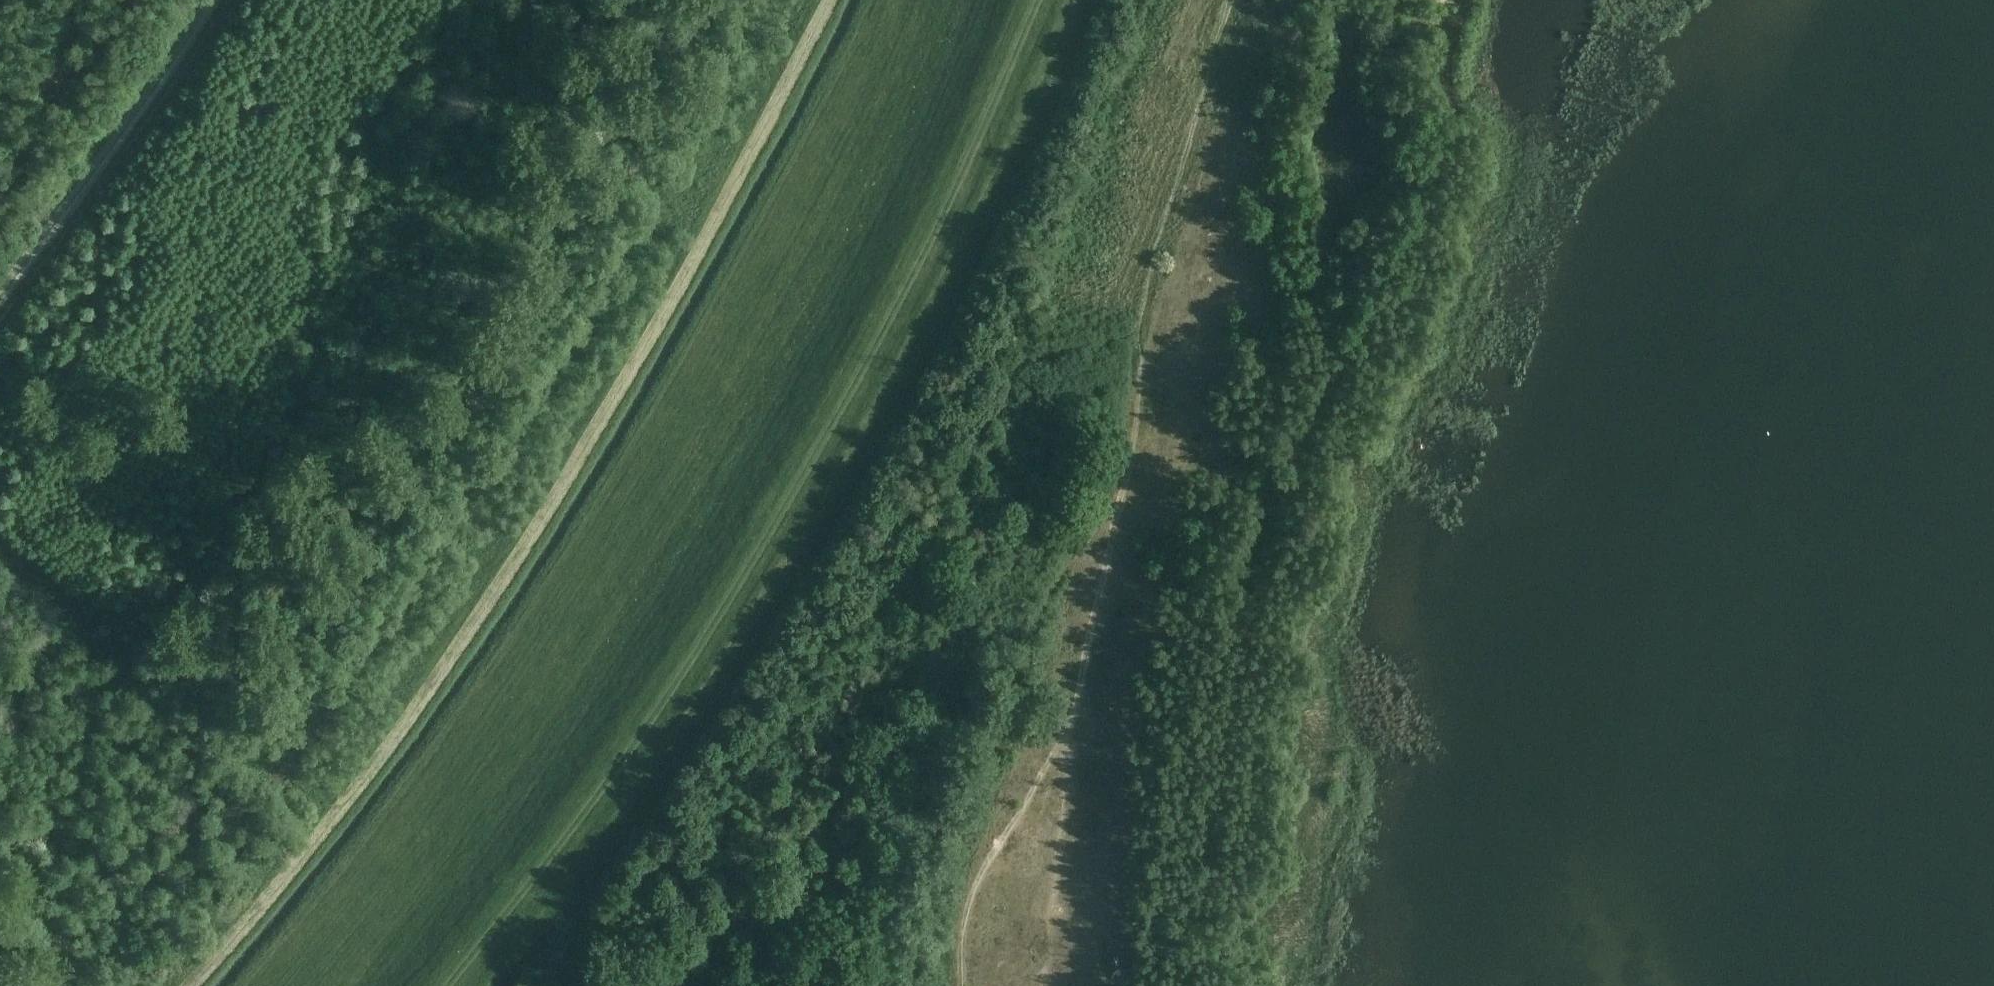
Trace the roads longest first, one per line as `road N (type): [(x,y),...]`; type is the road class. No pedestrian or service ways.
road 1 (track): [(1232,0),(1155,253),(1117,505),(1029,632),(963,864),(973,985)]

